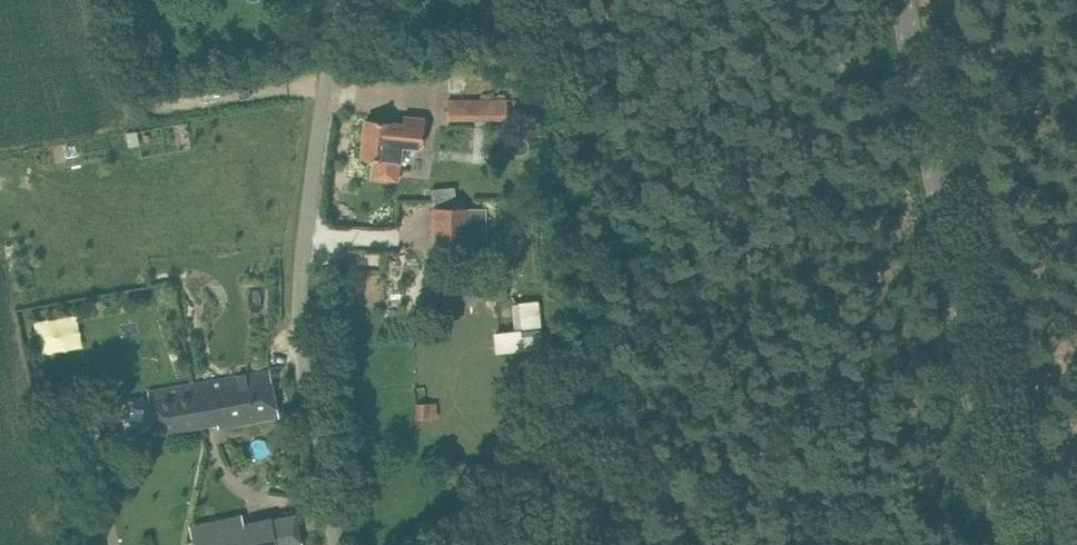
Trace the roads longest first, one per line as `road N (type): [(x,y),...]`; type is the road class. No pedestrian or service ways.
road 1 (tertiary): [(1010,544),(903,0)]
road 2 (unclassified): [(339,544),(305,380),(301,295),(321,114),(345,0)]

